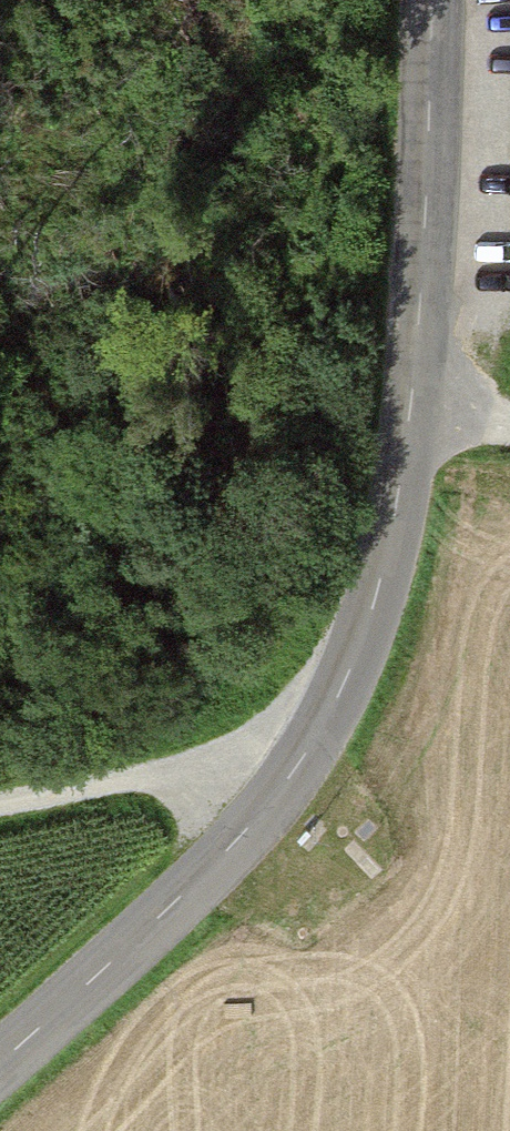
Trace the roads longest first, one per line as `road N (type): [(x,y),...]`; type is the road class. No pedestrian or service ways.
road 1 (tertiary): [(430,0),(415,403),(391,550),(357,667),(295,774),(242,838),(167,921),(0,1072)]
road 2 (track): [(295,774),(264,756),(0,809)]

